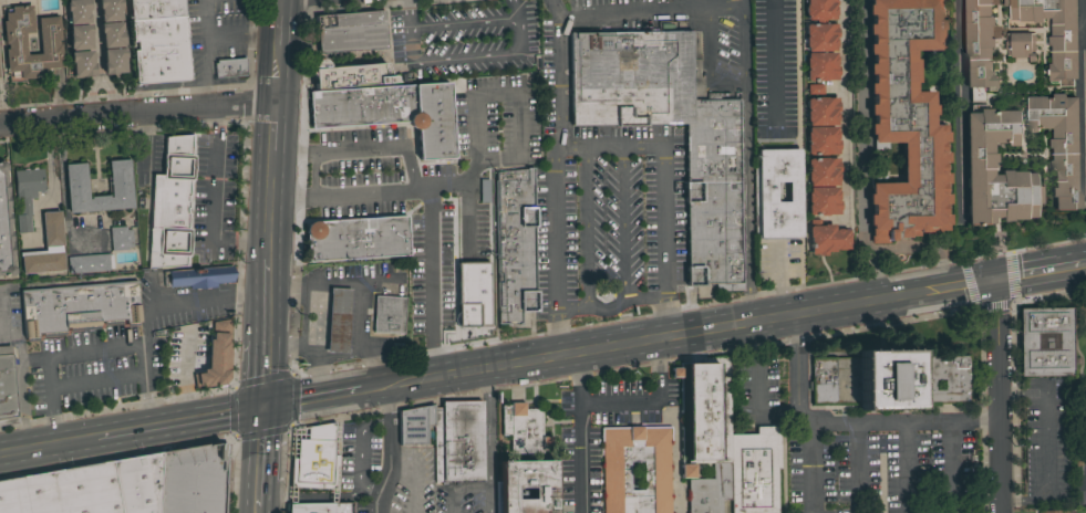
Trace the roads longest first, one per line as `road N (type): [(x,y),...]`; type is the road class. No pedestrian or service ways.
road 1 (residential): [(276,105),(0,127)]
road 2 (residential): [(999,280),(1003,512)]
road 3 (secondary): [(944,289),(795,315)]
road 4 (secondary): [(144,429),(0,454)]
road 5 (secondary): [(795,315),(664,337)]

